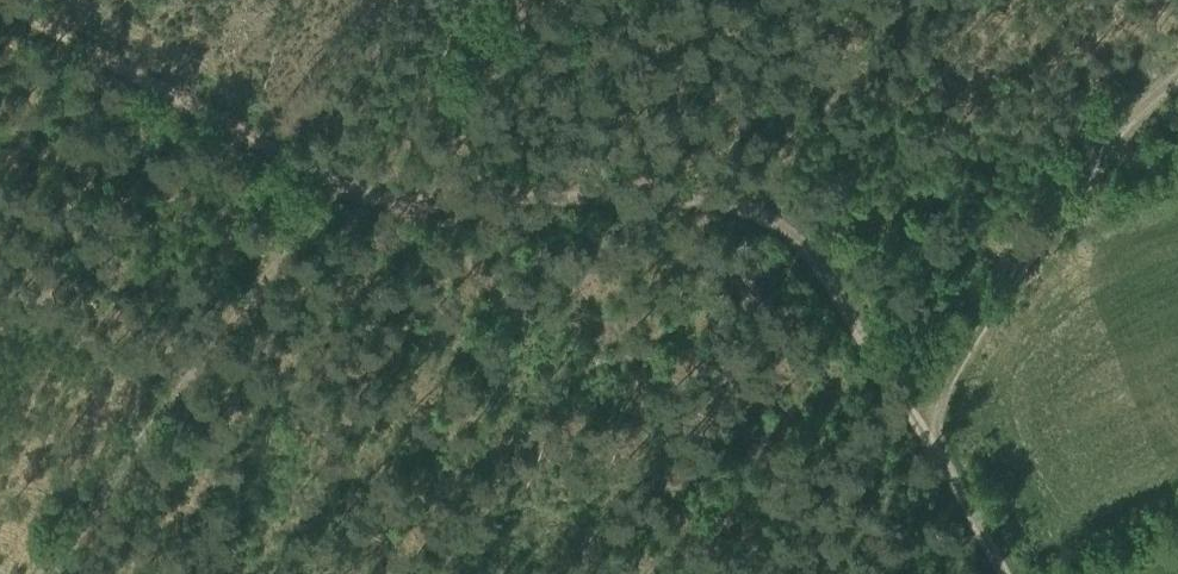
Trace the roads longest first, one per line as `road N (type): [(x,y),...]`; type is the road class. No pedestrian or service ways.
road 1 (track): [(381,200),(752,207),(806,251),(923,424),(1002,573)]
road 2 (track): [(346,185),(39,573)]
road 3 (track): [(923,424),(956,360),(1177,79)]
road 4 (track): [(0,5),(346,185)]
road 5 (track): [(477,0),(346,185)]

